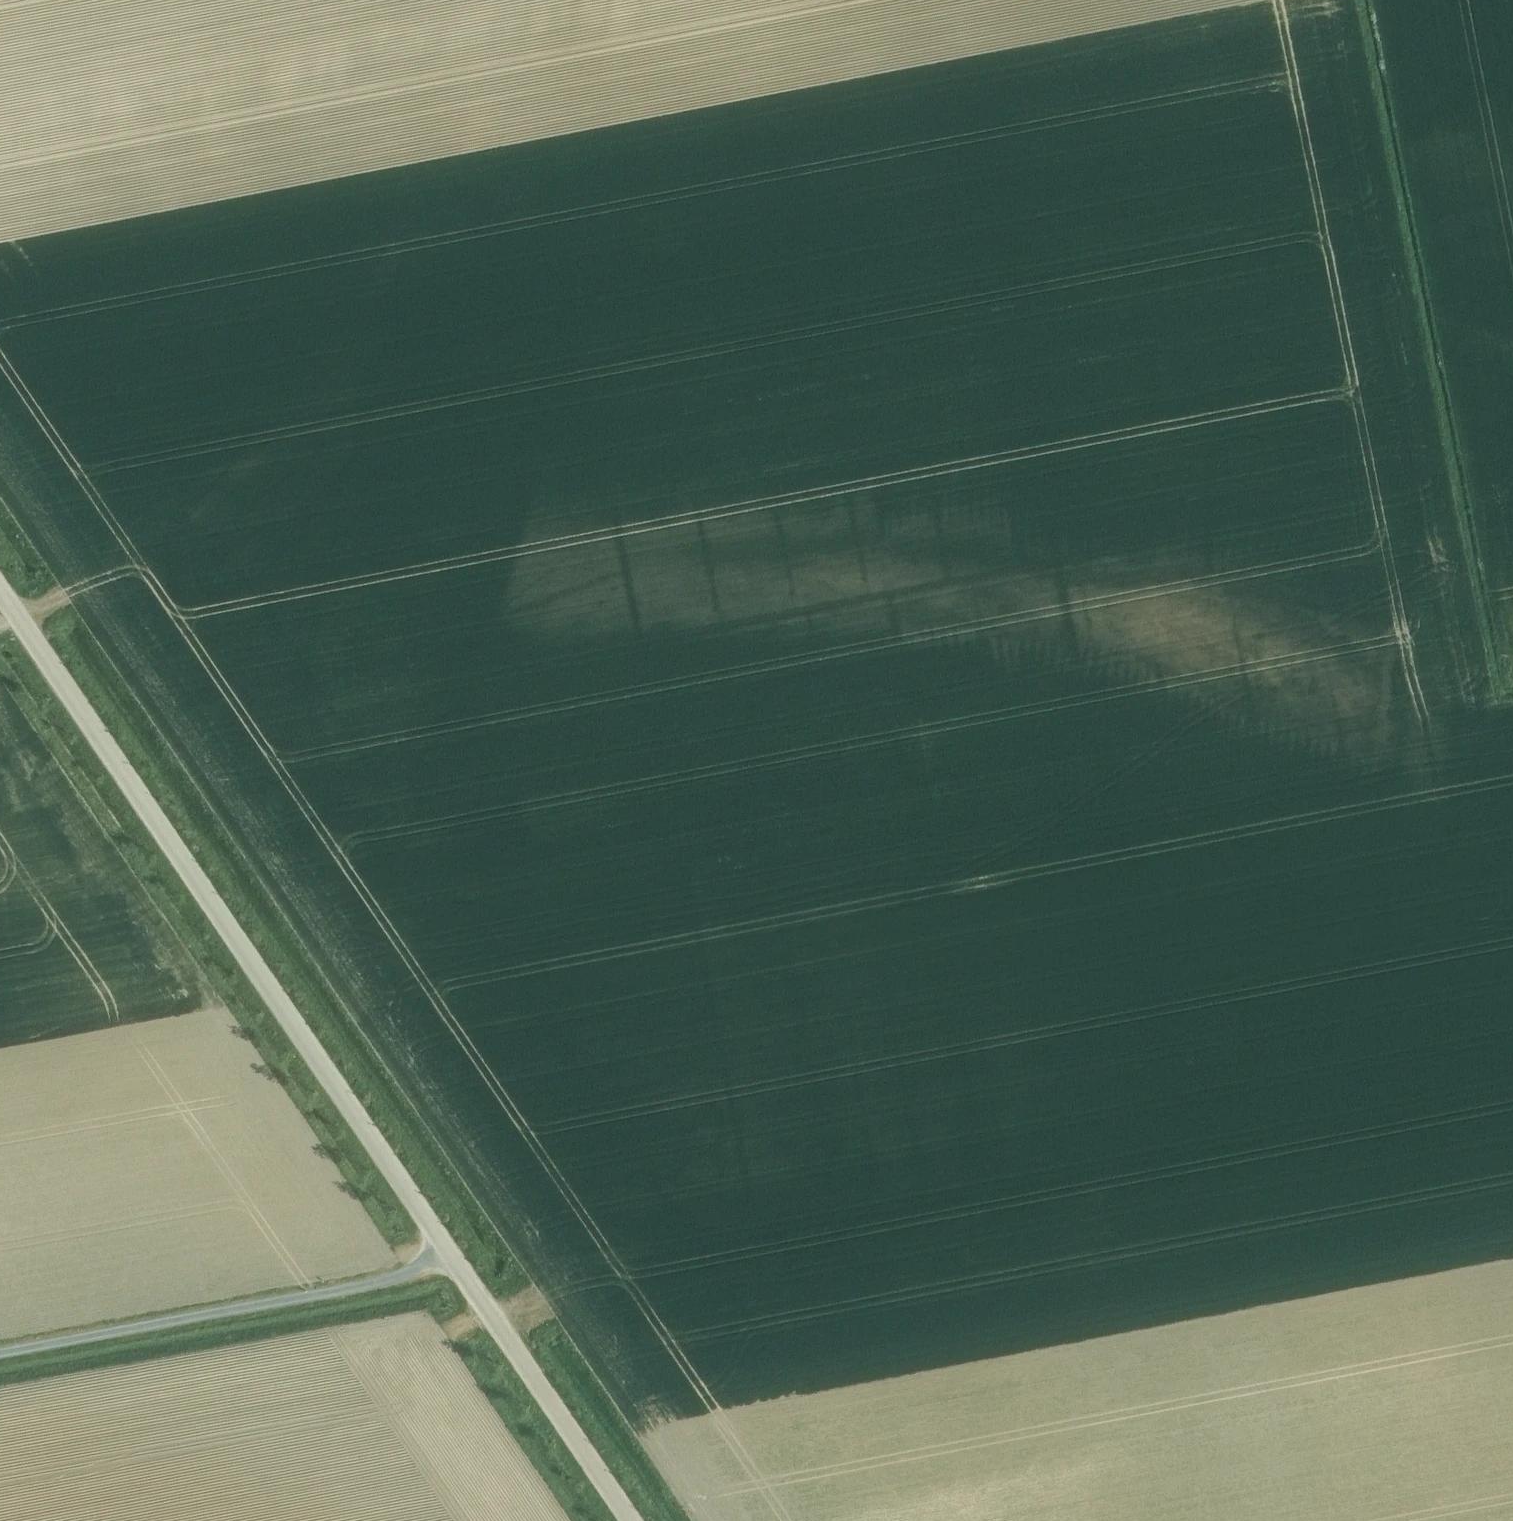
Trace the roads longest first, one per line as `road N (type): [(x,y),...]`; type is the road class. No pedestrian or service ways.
road 1 (unclassified): [(631,1520),(0,591)]

